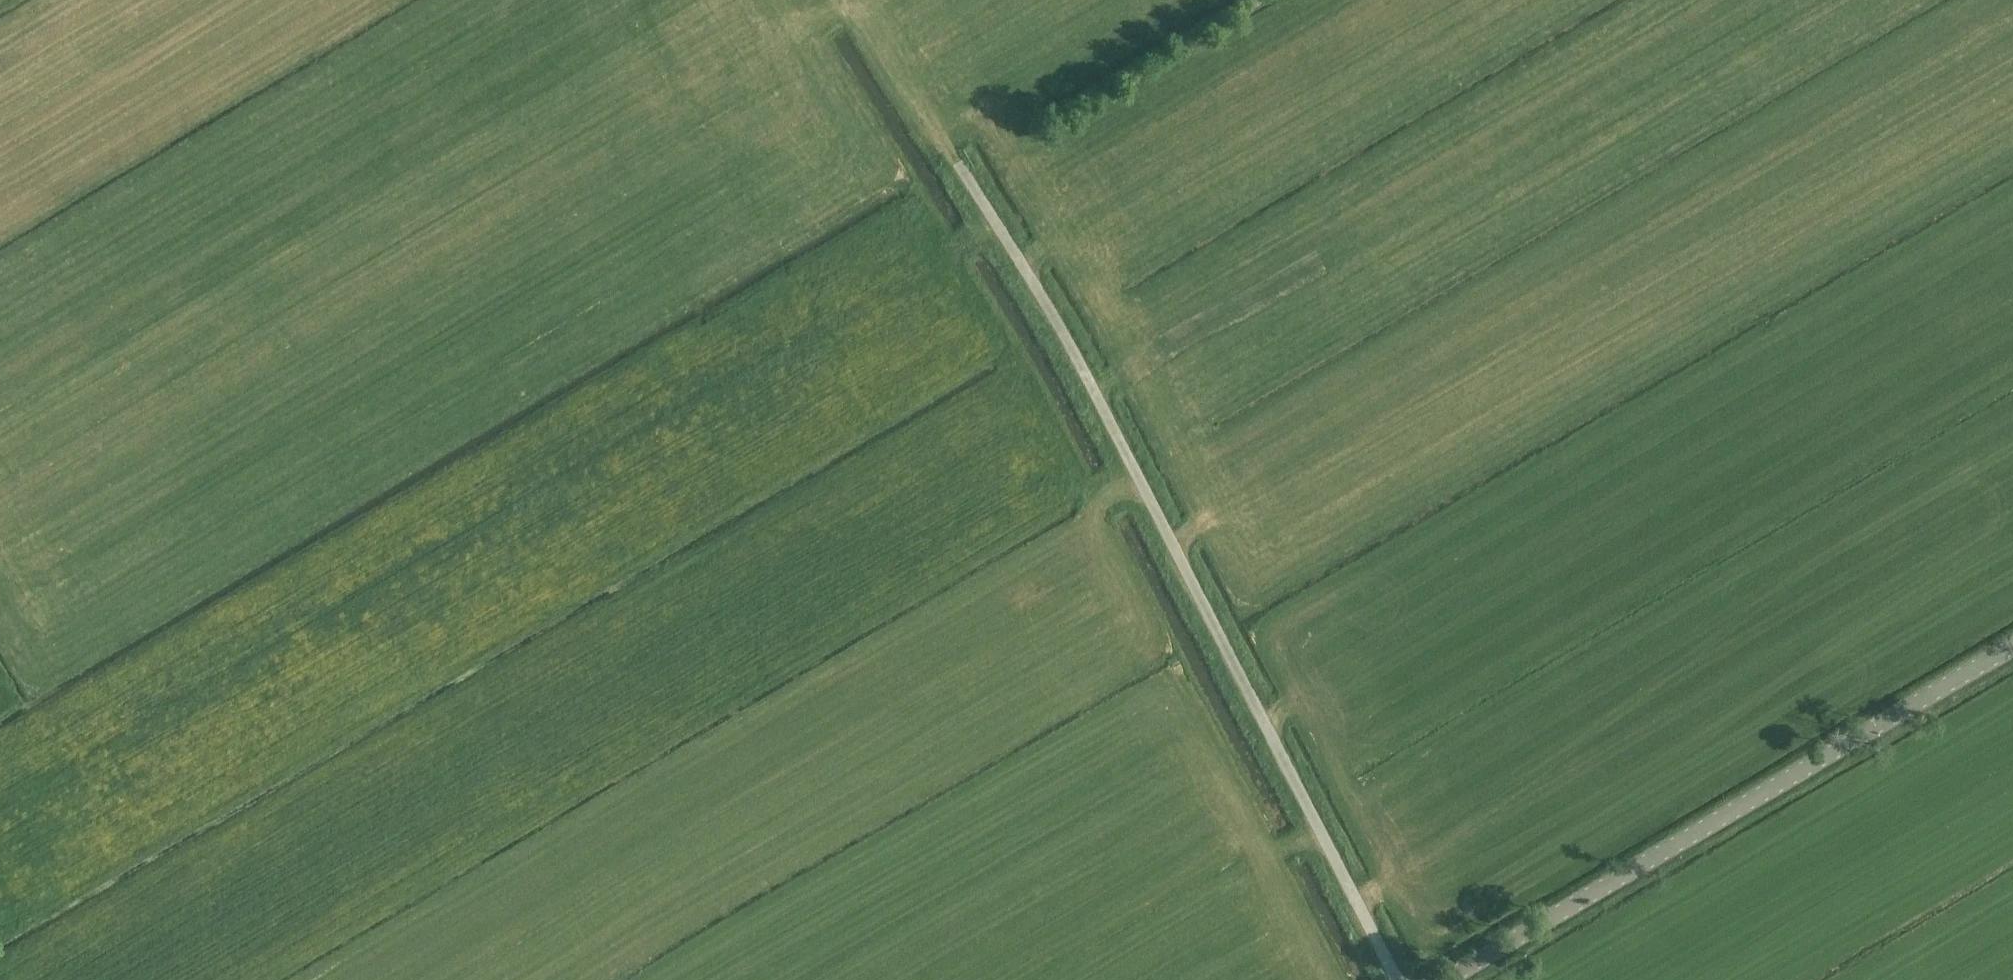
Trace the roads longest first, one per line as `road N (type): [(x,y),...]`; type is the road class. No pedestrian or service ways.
road 1 (track): [(1398,979),(1084,370),(959,164)]
road 2 (tertiary): [(1448,979),(2012,646)]

